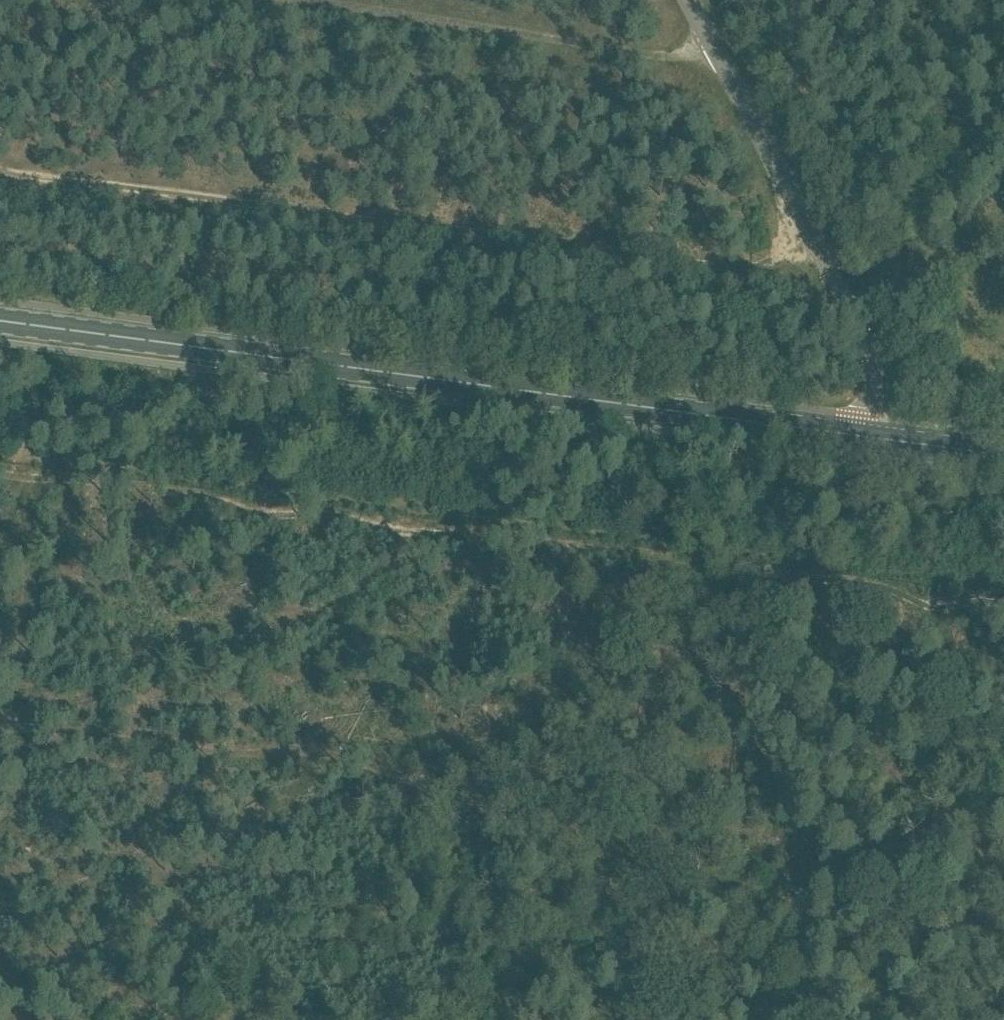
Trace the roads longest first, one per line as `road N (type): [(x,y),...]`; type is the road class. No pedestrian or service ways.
road 1 (track): [(1003,602),(0,472)]
road 2 (primary): [(0,319),(875,436)]
road 3 (track): [(0,167),(738,268),(829,270)]
road 4 (track): [(0,726),(292,752),(503,804),(563,836),(591,877),(625,974),(632,1019)]
road 5 (track): [(310,0),(719,62)]
road 6 (track): [(0,721),(49,349)]
road 7 (primary): [(1003,453),(875,436)]

